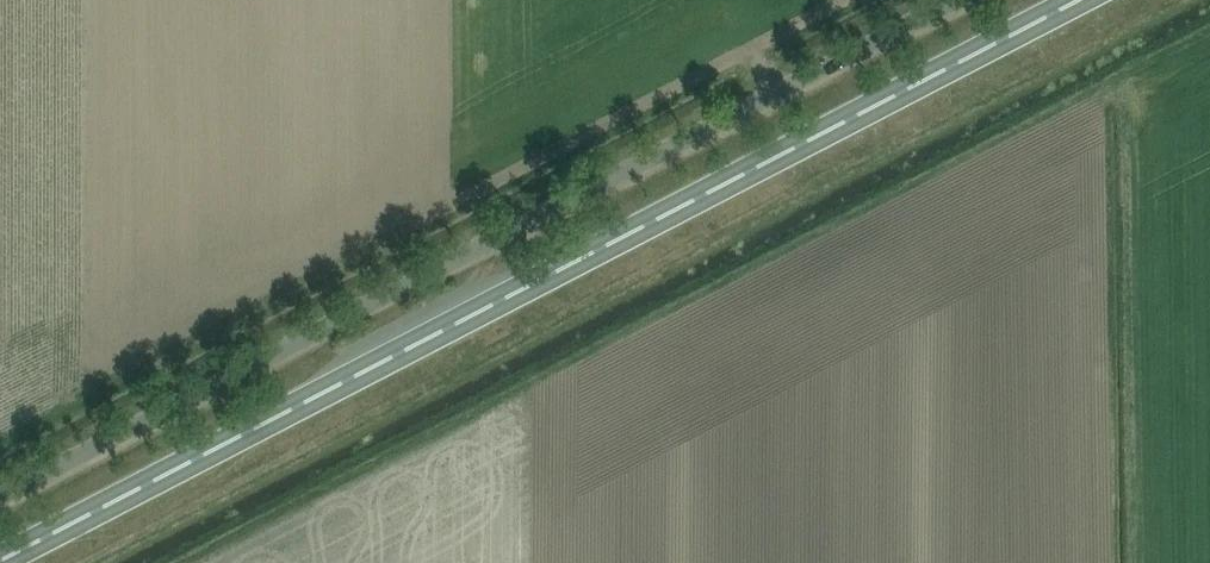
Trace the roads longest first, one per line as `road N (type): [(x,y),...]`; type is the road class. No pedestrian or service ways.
road 1 (trunk): [(0,562),(1080,0)]
road 2 (unclassified): [(0,501),(983,0)]

